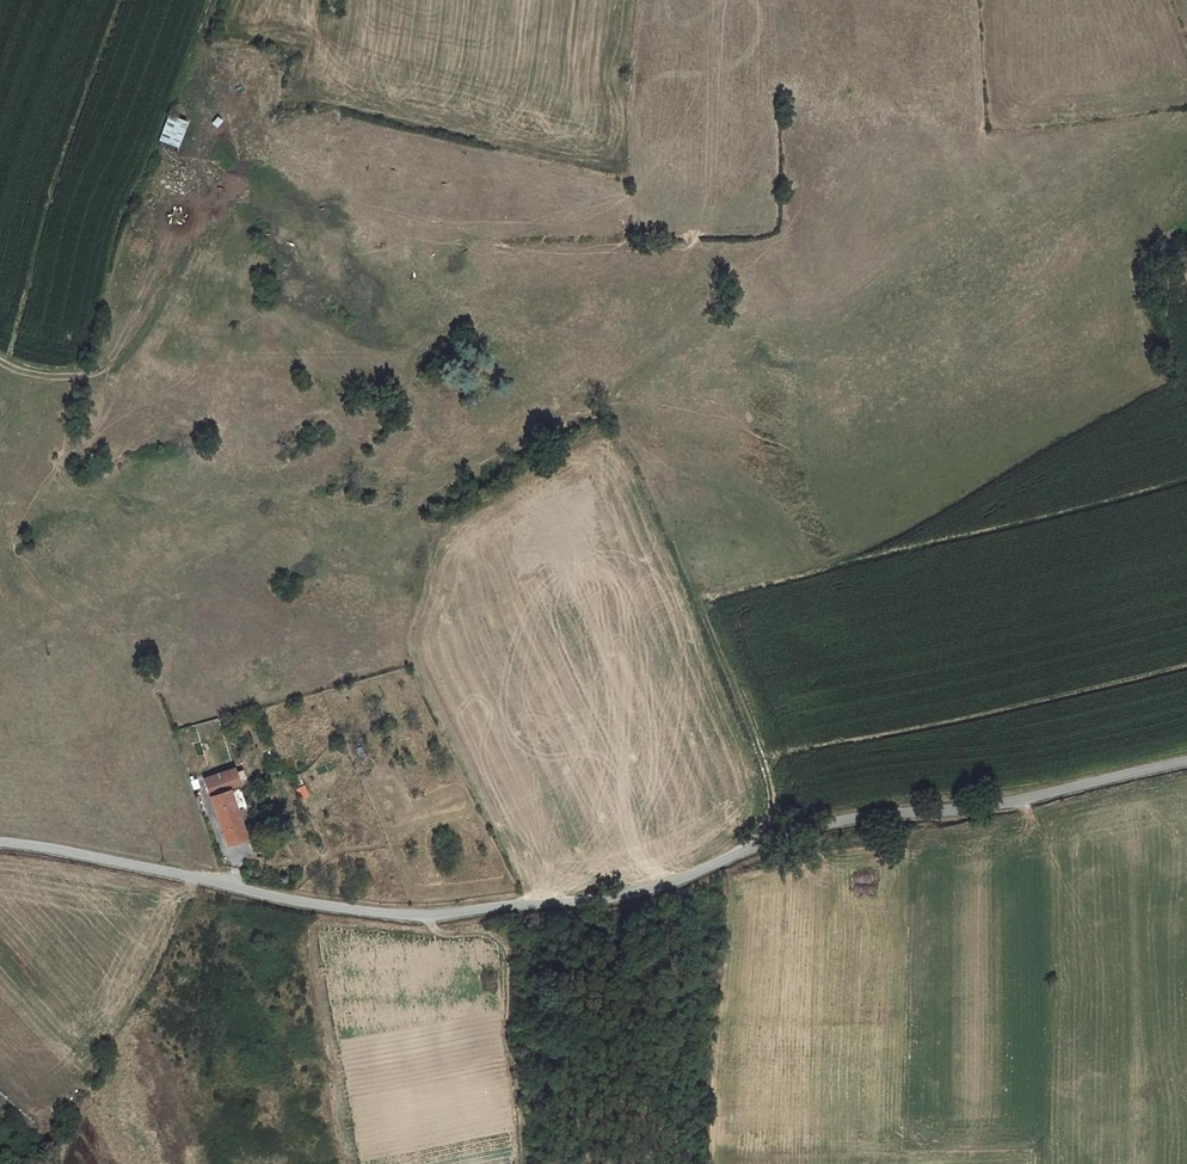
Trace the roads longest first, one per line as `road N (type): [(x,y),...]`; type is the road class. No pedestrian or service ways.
road 1 (unclassified): [(0,842),(321,911),(431,919),(644,891),(840,822),(1112,777),(1186,757)]
road 2 (track): [(202,198),(191,245),(112,369),(29,378),(0,365)]

